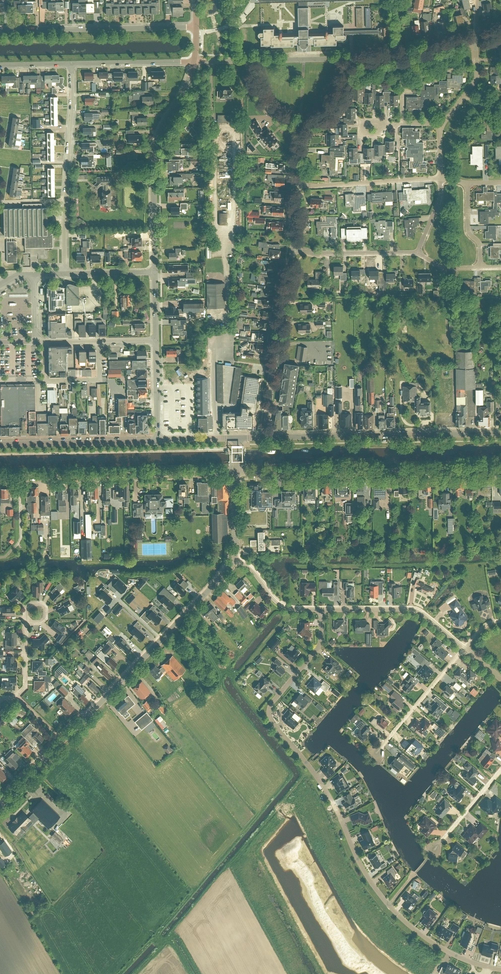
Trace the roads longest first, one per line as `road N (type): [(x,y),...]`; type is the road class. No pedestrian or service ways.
road 1 (residential): [(500,969),(459,956),(403,919),(365,872),(315,774)]
road 2 (unclassified): [(500,468),(236,473)]
road 3 (tertiary): [(63,741),(235,558)]
road 4 (residential): [(315,774),(251,853),(316,973)]
road 5 (secondary): [(263,437),(500,433)]
road 6 (unclassified): [(236,473),(0,478)]
road 7 (tertiary): [(155,271),(155,148),(195,61)]
road 8 (residential): [(65,274),(72,64)]
road 9 (residential): [(315,774),(269,714),(320,645),(321,609)]
road 10 (residential): [(196,27),(0,31)]
road 11 (residential): [(263,437),(293,249)]
road 12 (secondary): [(157,439),(0,443)]
road 13 (residential): [(464,647),(418,609),(321,609)]
road 14 (residential): [(440,179),(298,185)]
road 15 (residential): [(377,752),(464,647)]
road 16 (residential): [(352,59),(477,38)]
road 17 (residential): [(417,253),(293,249)]
road 18 (residential): [(72,64),(195,61)]

